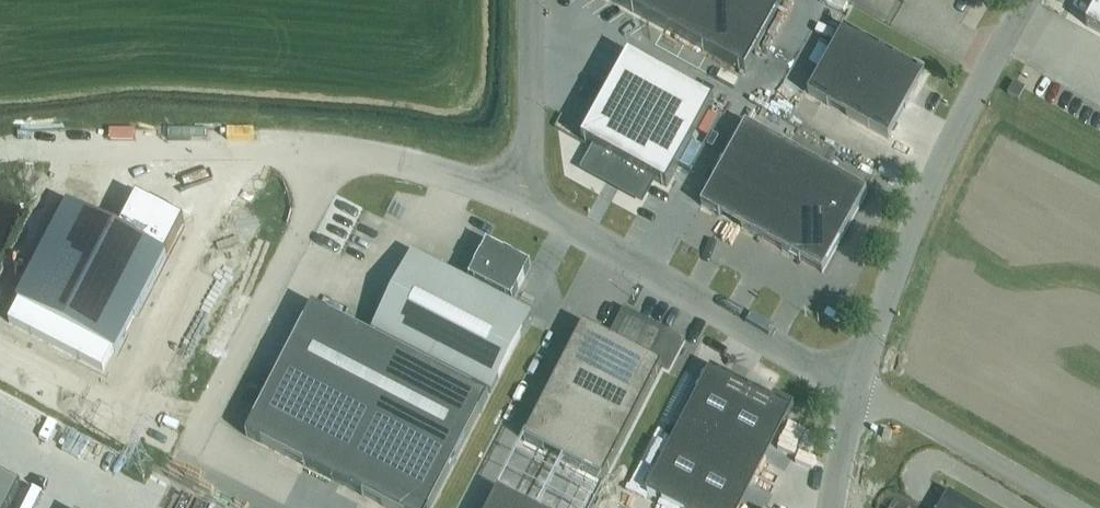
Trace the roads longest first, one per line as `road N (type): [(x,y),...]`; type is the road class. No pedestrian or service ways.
road 1 (unclassified): [(859,383),(931,183),(1027,0)]
road 2 (unclassified): [(859,383),(808,363),(520,202)]
road 3 (unclassified): [(325,147),(307,213),(186,454)]
road 4 (unclassified): [(325,147),(24,147)]
road 5 (unclassified): [(520,202),(440,173),(325,147)]
road 6 (unclassified): [(532,0),(531,128),(520,202)]
road 7 (unclassified): [(832,507),(859,383)]

